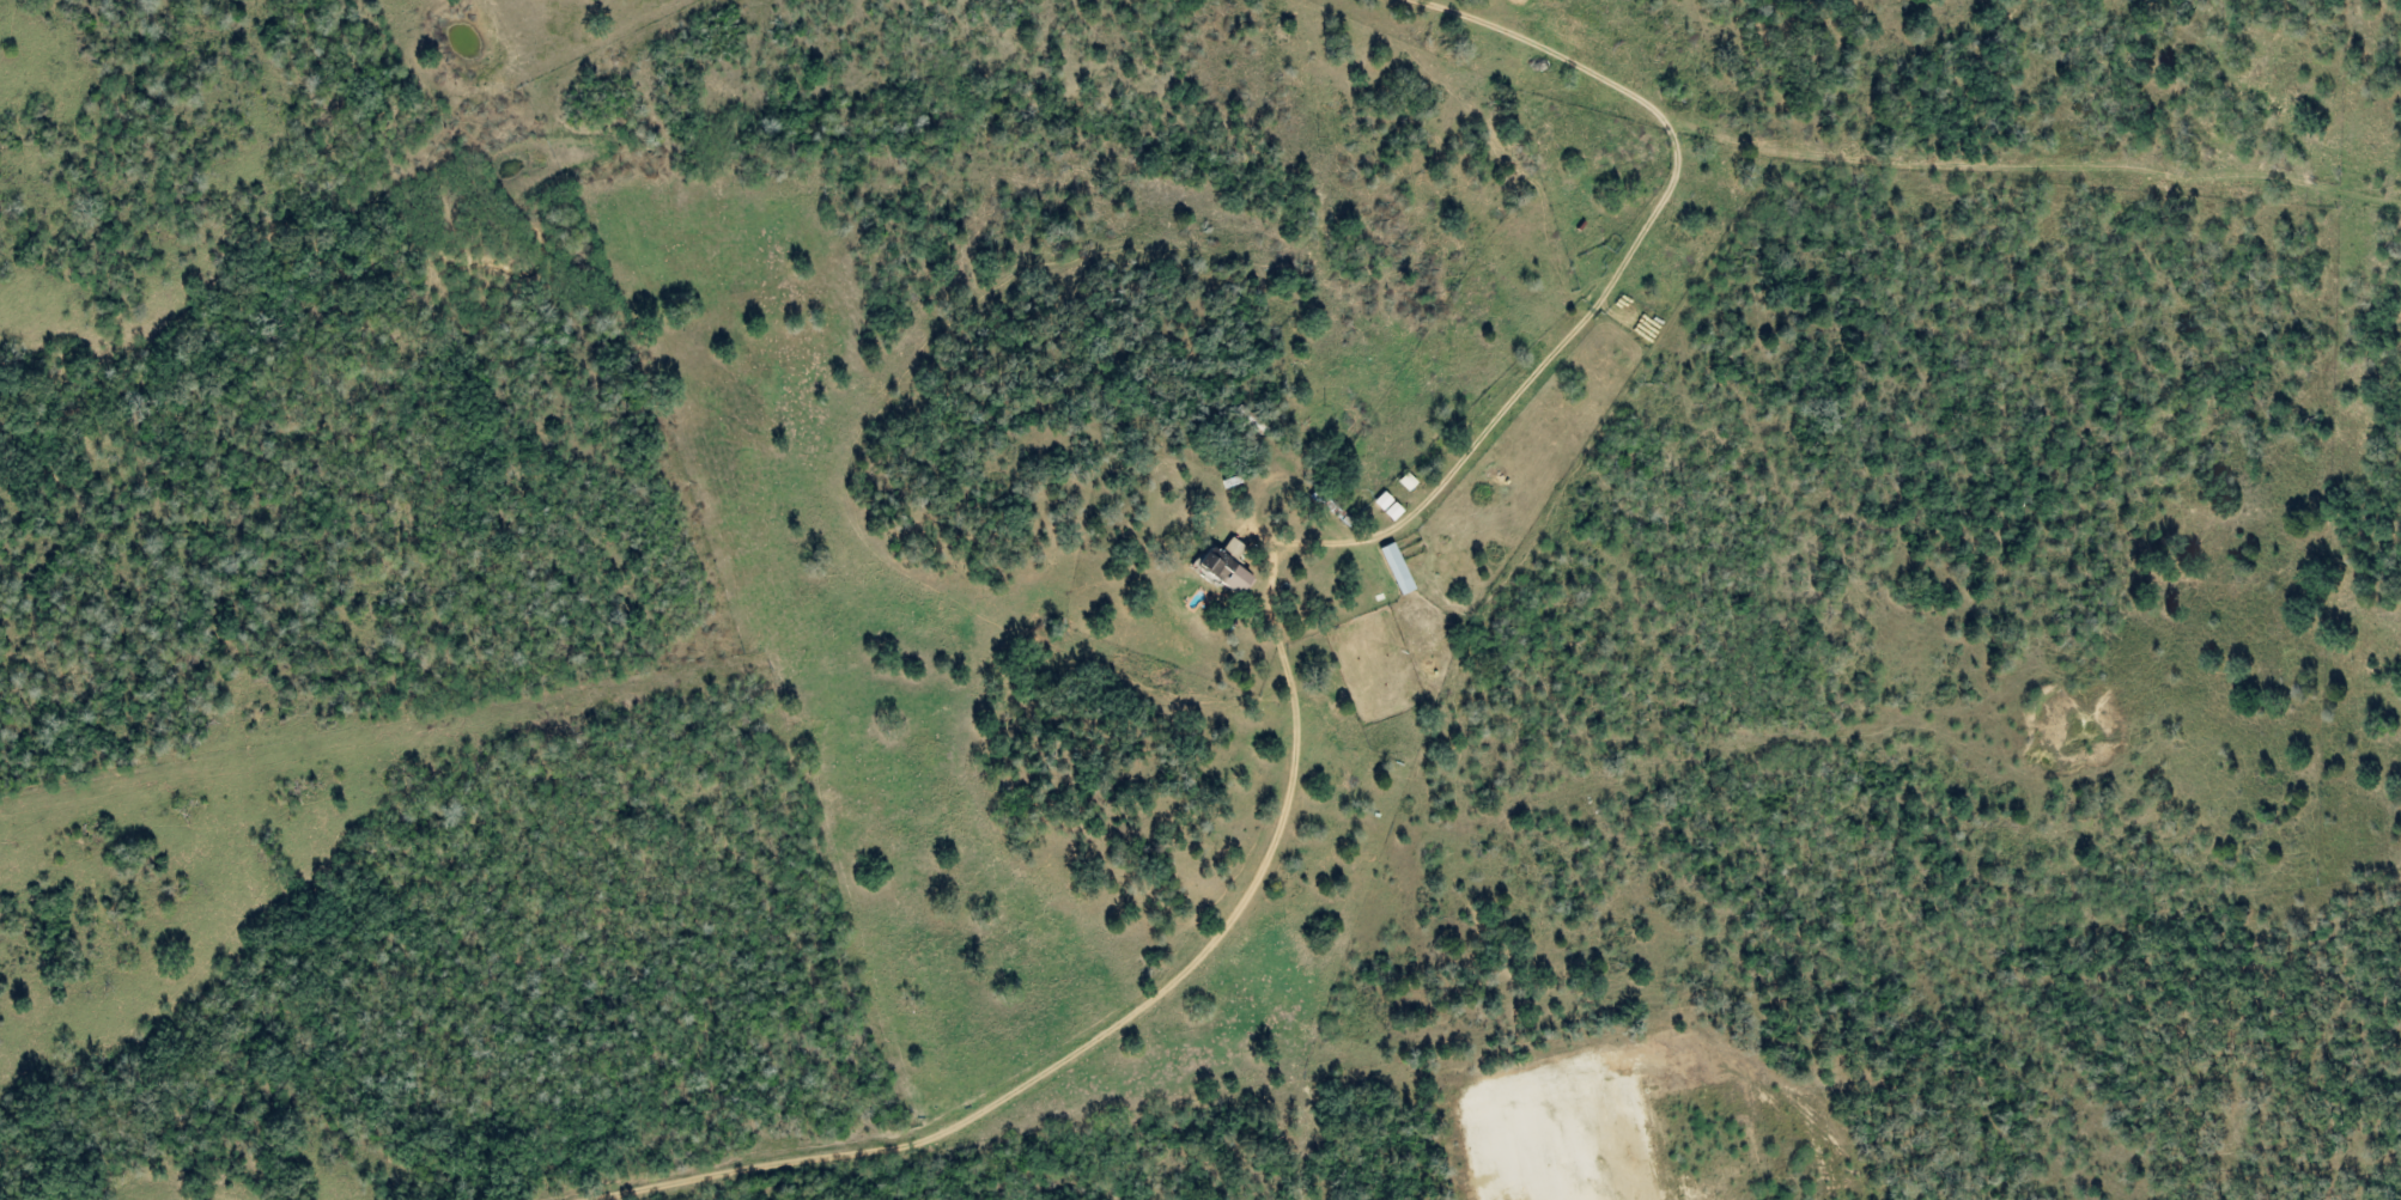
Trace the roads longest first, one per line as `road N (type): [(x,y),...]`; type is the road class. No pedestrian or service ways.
road 1 (residential): [(1328,0),(1478,44),(1712,145),(1921,191),(2400,206)]

